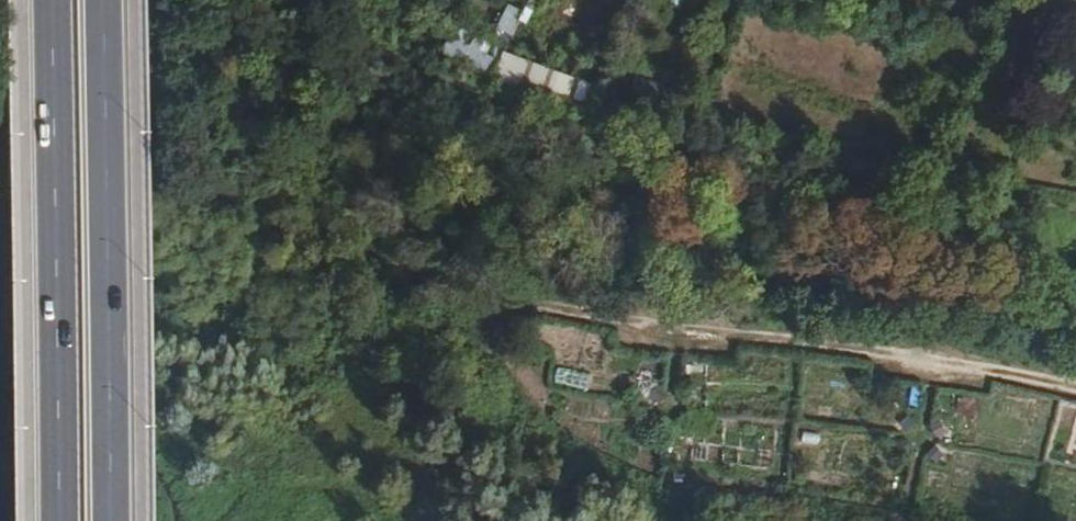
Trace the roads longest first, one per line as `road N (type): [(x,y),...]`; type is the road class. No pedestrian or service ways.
road 1 (track): [(0,302),(79,273),(242,270),(368,279),(936,351),(1075,386)]
road 2 (primary): [(108,520),(102,0)]
road 3 (primary): [(50,0),(56,520)]

